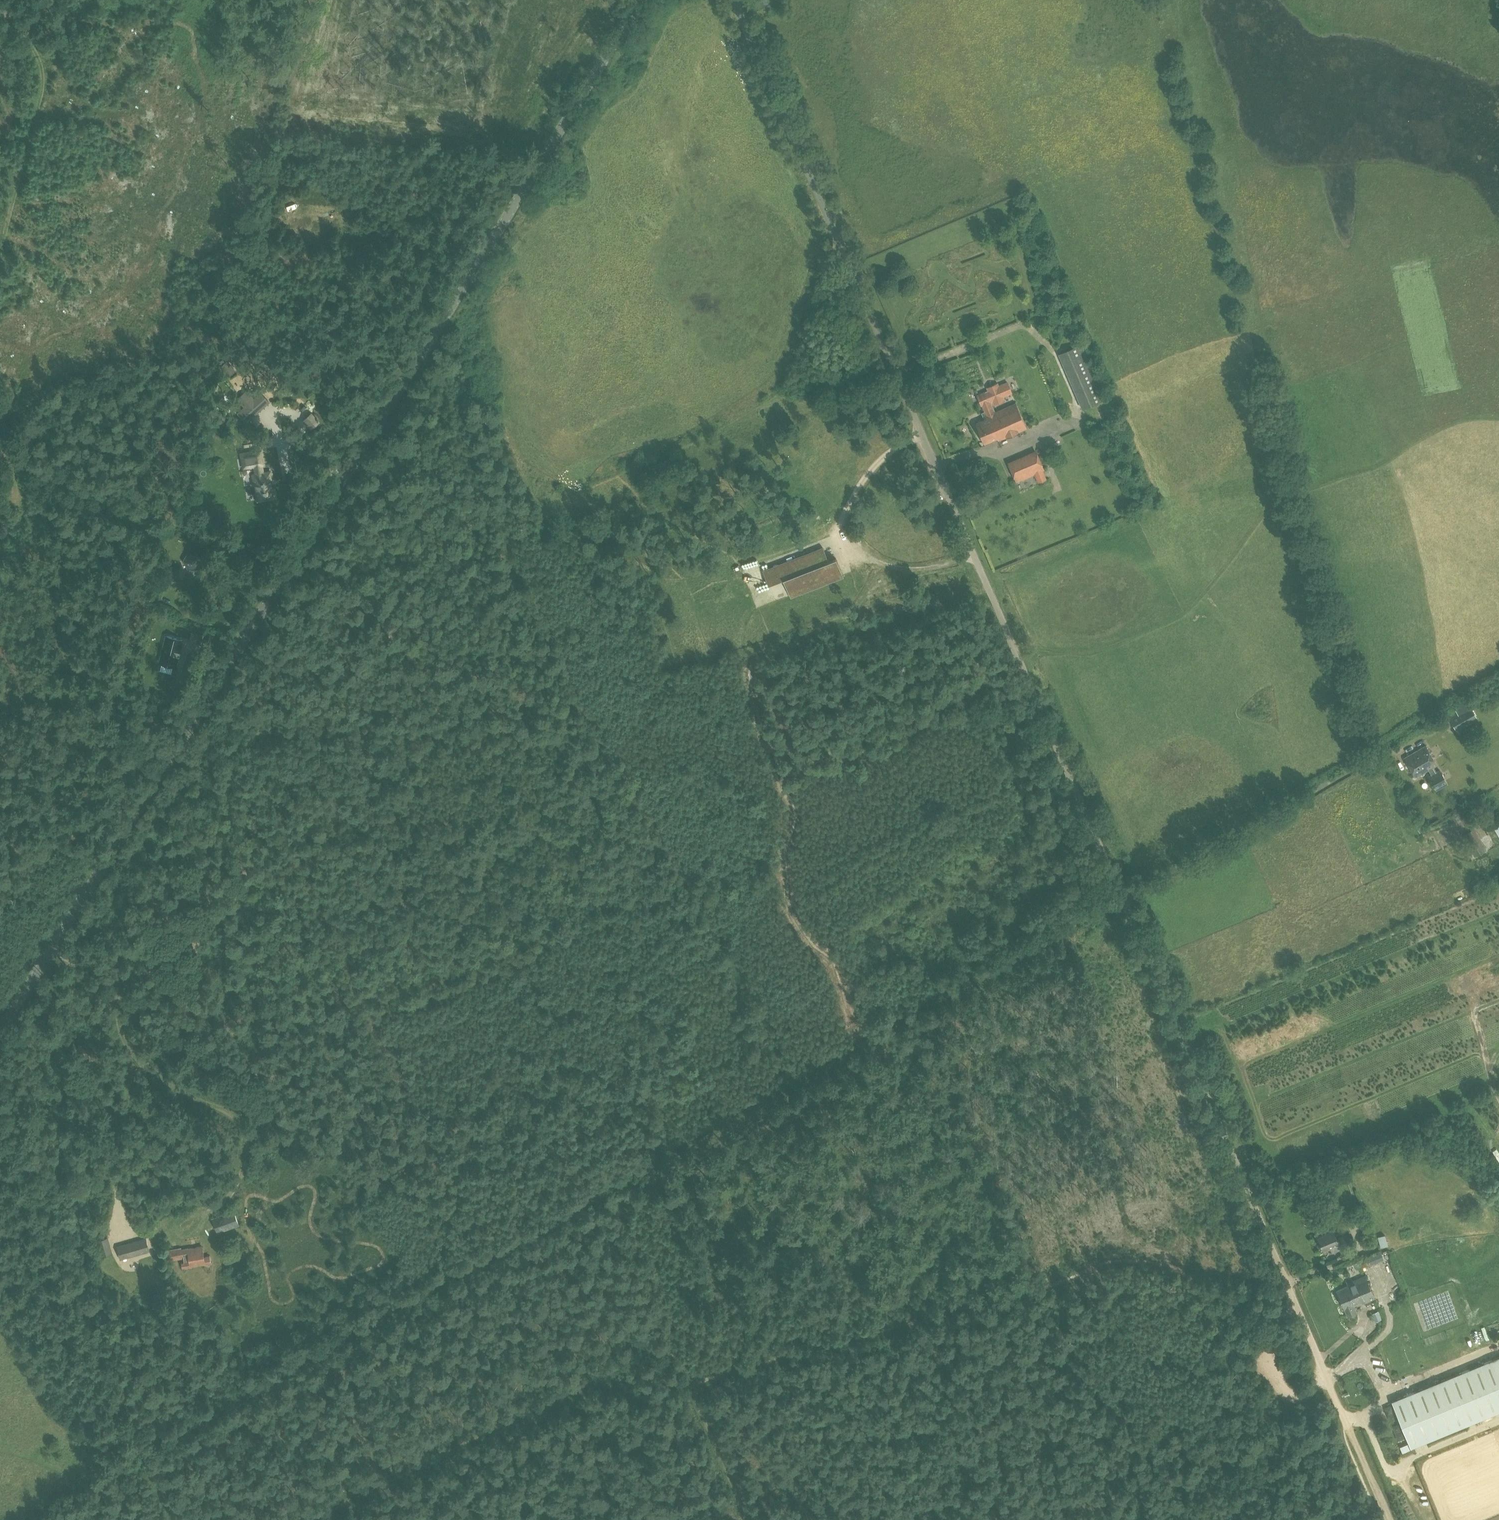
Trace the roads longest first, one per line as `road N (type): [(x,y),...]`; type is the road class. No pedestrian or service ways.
road 1 (tertiary): [(0,1040),(638,0)]
road 2 (unclassified): [(949,496),(1358,1444)]
road 3 (track): [(295,1519),(633,1348),(667,1352),(739,1519)]
road 4 (unclassified): [(949,496),(734,0)]
road 5 (track): [(174,1519),(0,1106)]
road 6 (track): [(920,434),(871,469),(843,529),(896,569),(924,571),(973,552)]

